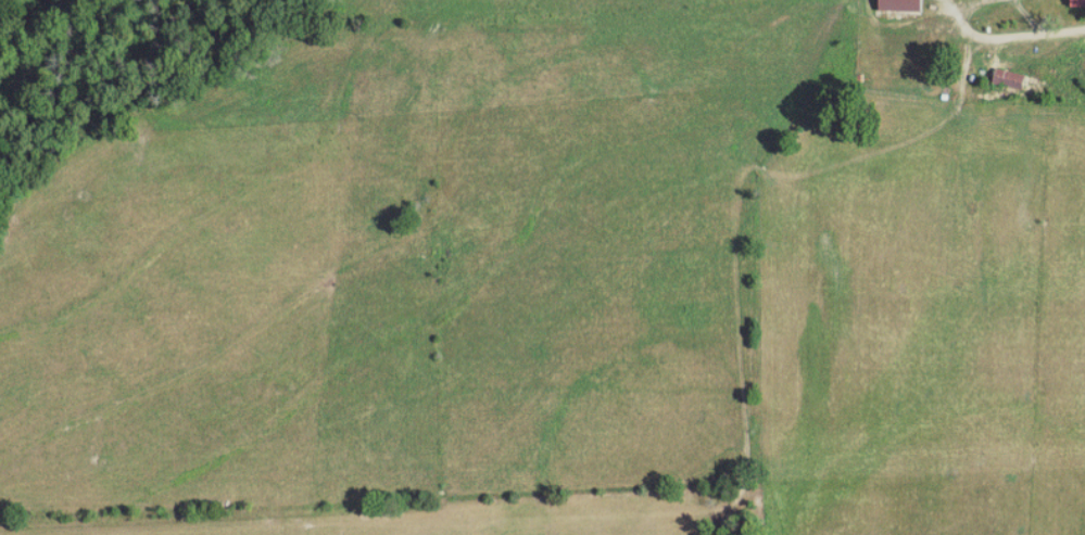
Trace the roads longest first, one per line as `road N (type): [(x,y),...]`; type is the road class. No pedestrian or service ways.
road 1 (residential): [(1084,28),(981,36),(967,27),(962,7),(945,1)]

